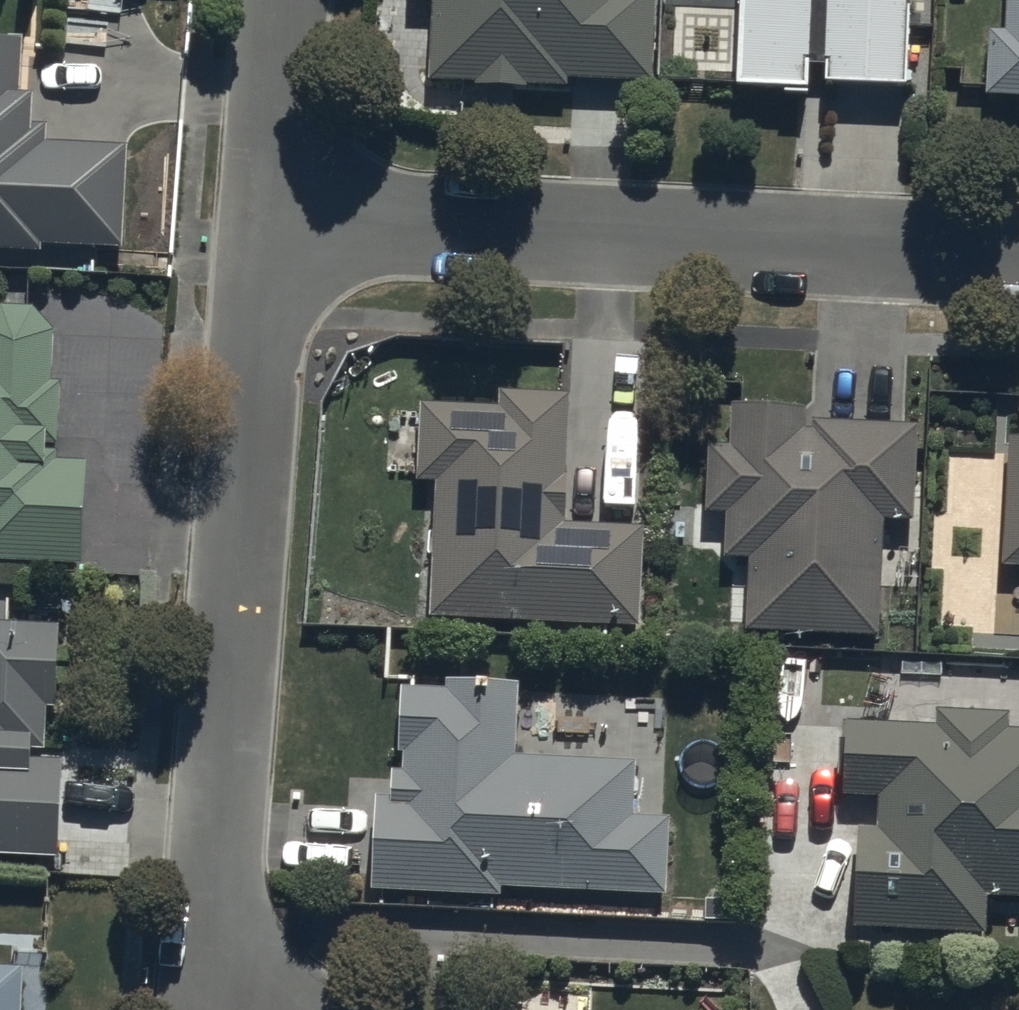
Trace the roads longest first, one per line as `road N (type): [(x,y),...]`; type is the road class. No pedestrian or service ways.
road 1 (residential): [(268,212),(209,947),(239,1009)]
road 2 (residential): [(1018,254),(268,212)]
road 3 (residential): [(285,0),(268,212)]

